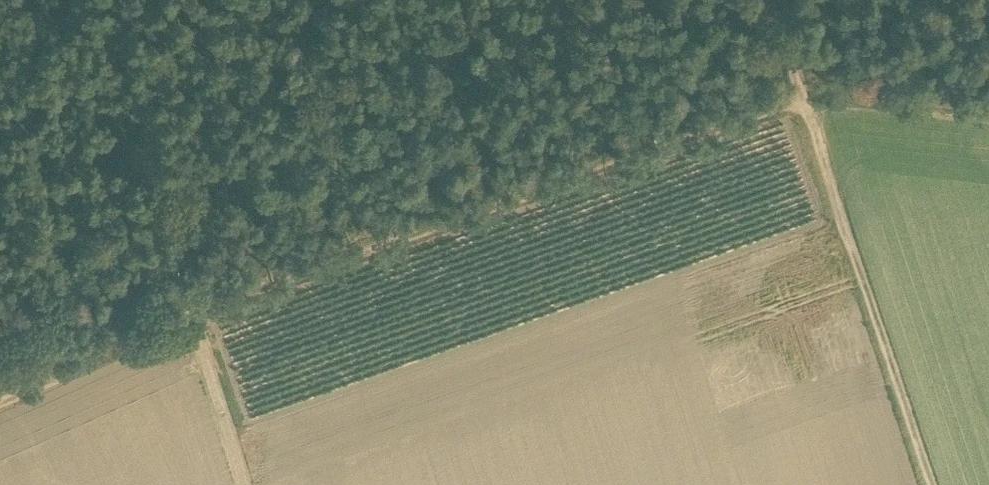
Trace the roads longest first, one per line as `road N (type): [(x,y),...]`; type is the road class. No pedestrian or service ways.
road 1 (track): [(797,99),(191,312)]
road 2 (track): [(797,99),(925,484)]
road 3 (track): [(191,312),(0,399)]
road 4 (track): [(988,113),(797,99)]
road 5 (track): [(244,484),(191,312)]

